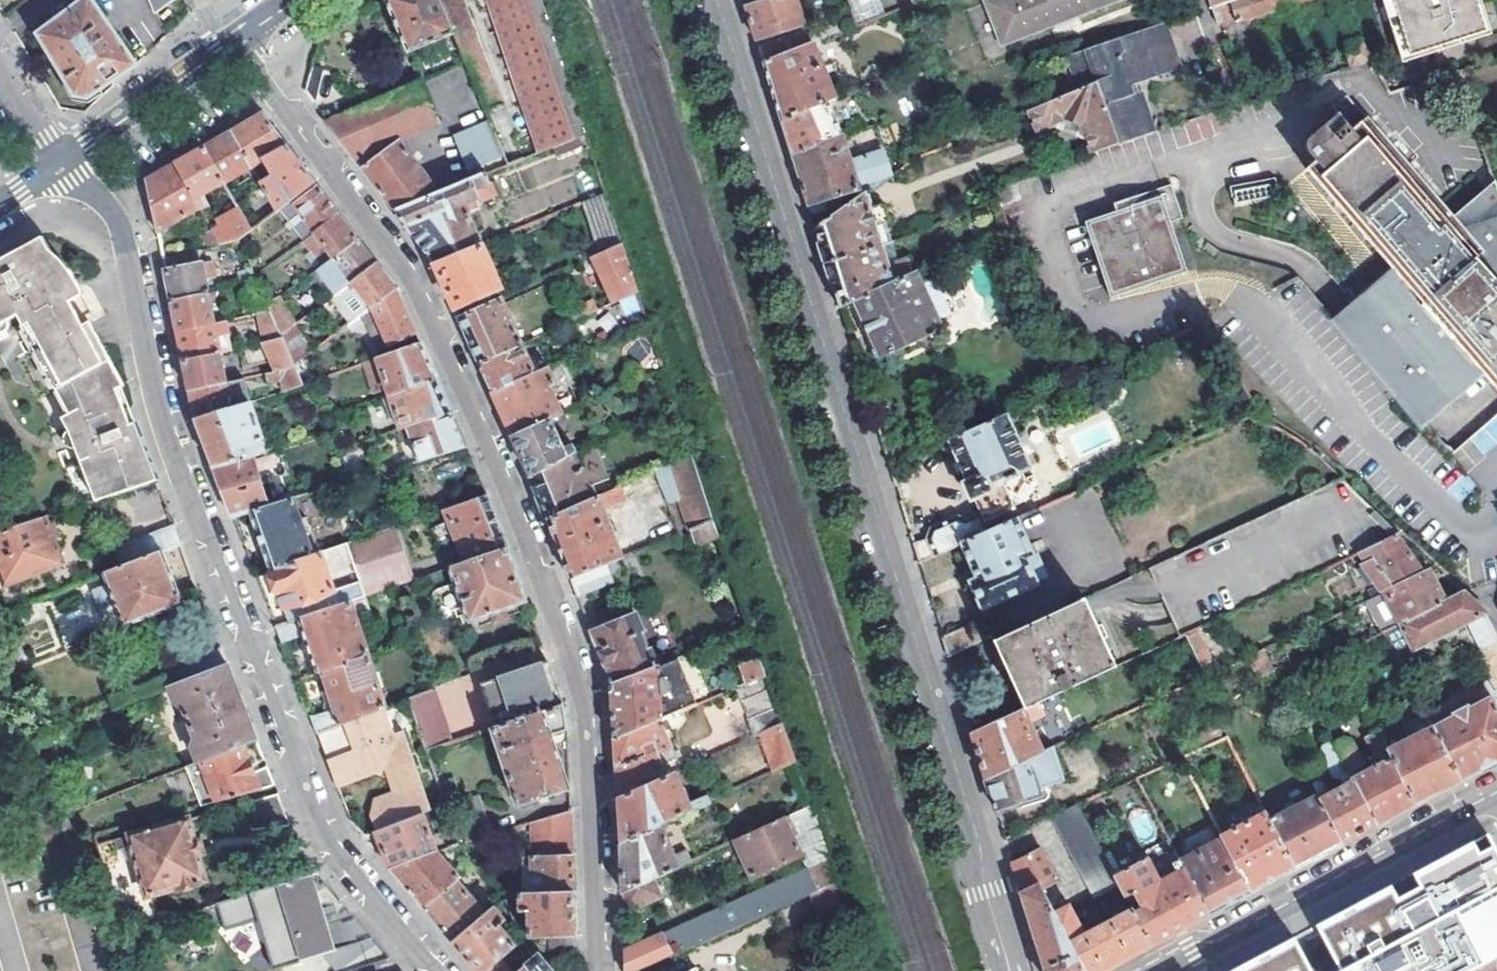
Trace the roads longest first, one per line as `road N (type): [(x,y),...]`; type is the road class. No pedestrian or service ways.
road 1 (residential): [(598,970),(587,710),(522,526),(411,277),(233,39)]
road 2 (residential): [(715,0),(1011,970)]
road 3 (residential): [(58,163),(105,203),(123,232),(163,427),(327,835),(437,970)]
road 4 (tertiary): [(1496,794),(1157,970)]
road 5 (secondary): [(58,163),(233,39)]

